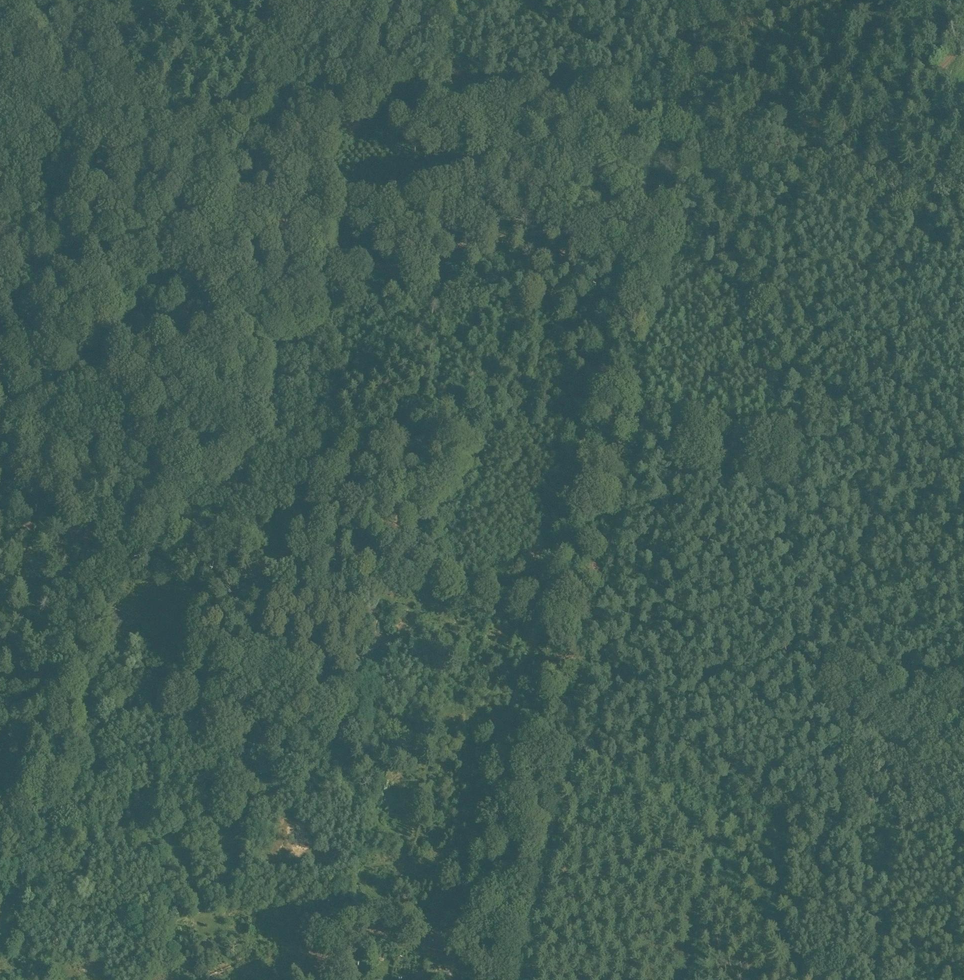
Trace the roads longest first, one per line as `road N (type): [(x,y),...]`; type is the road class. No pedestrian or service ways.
road 1 (track): [(627,263),(586,228),(454,244),(409,259),(329,245),(127,259),(0,278)]
road 2 (track): [(586,429),(455,947)]
road 3 (track): [(258,0),(202,254)]
road 4 (track): [(586,429),(627,263)]
road 5 (track): [(662,119),(627,263)]
road 6 (track): [(824,163),(963,195)]
road 7 (track): [(699,137),(824,163)]
road 8 (track): [(688,0),(662,119)]

